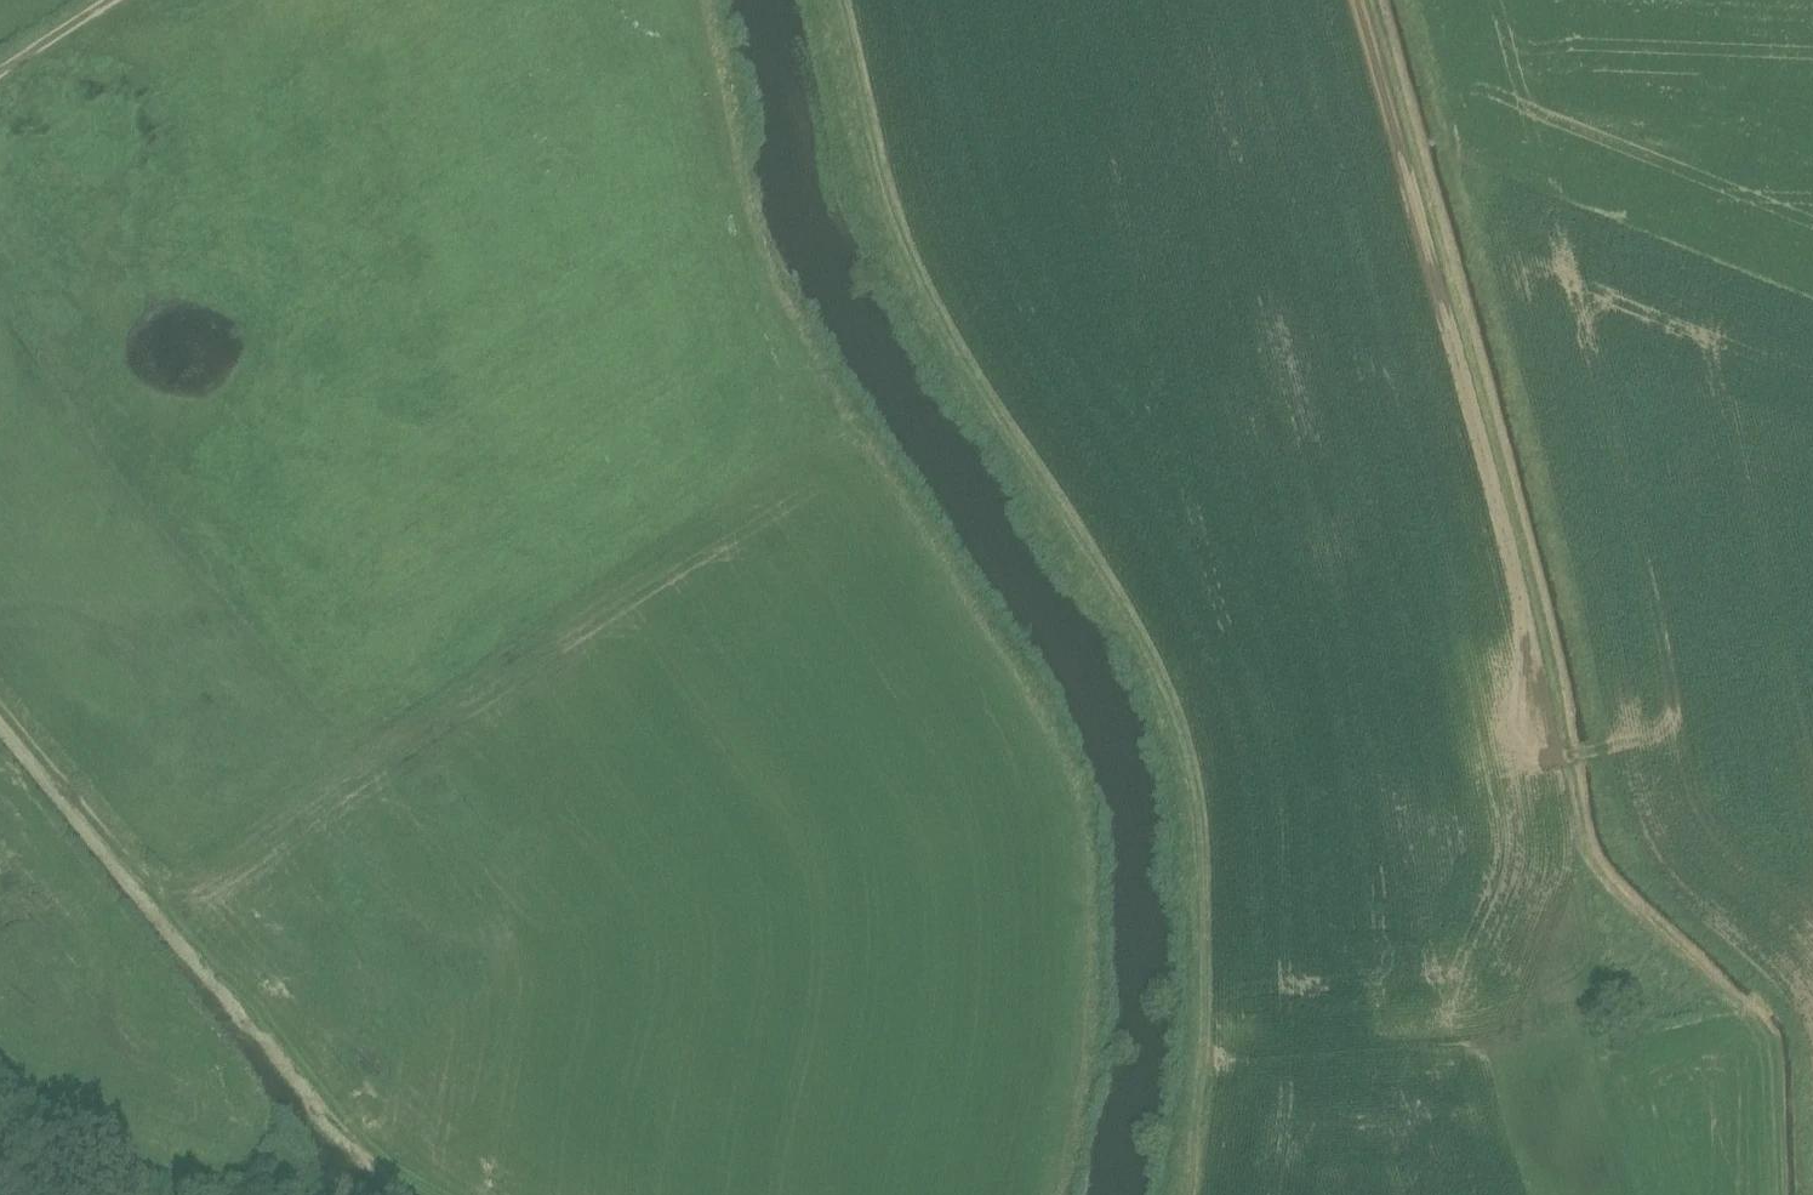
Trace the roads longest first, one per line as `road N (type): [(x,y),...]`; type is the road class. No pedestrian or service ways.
road 1 (track): [(0,67),(103,0)]

